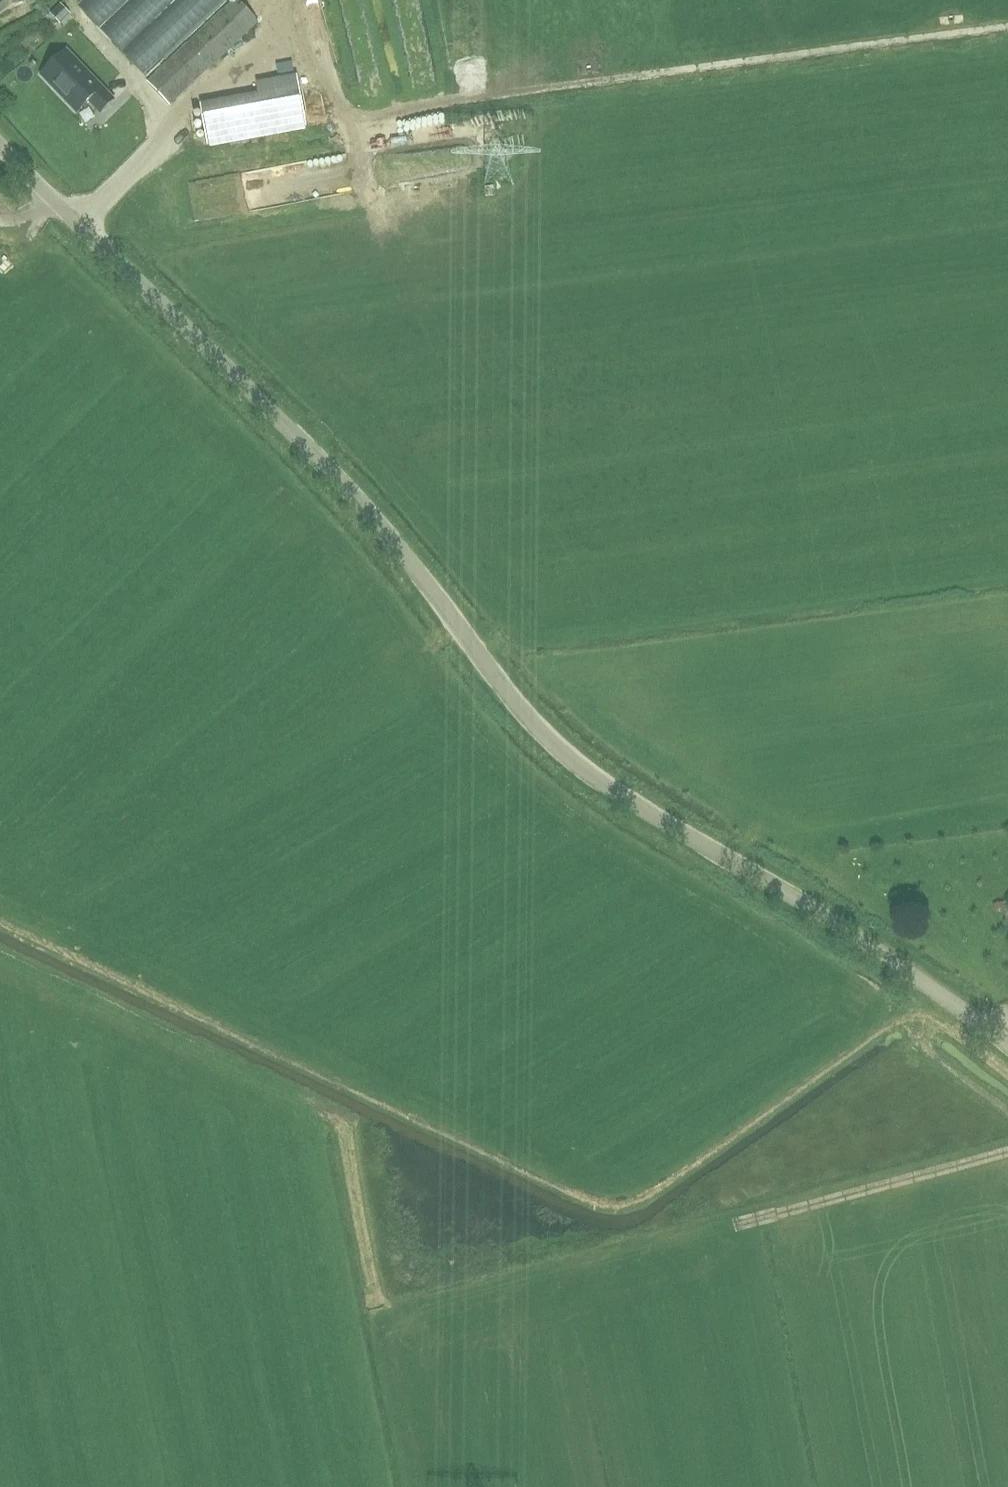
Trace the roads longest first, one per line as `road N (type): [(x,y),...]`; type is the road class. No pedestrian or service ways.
road 1 (unclassified): [(1007,1045),(856,935),(561,751),(365,509),(0,147)]

